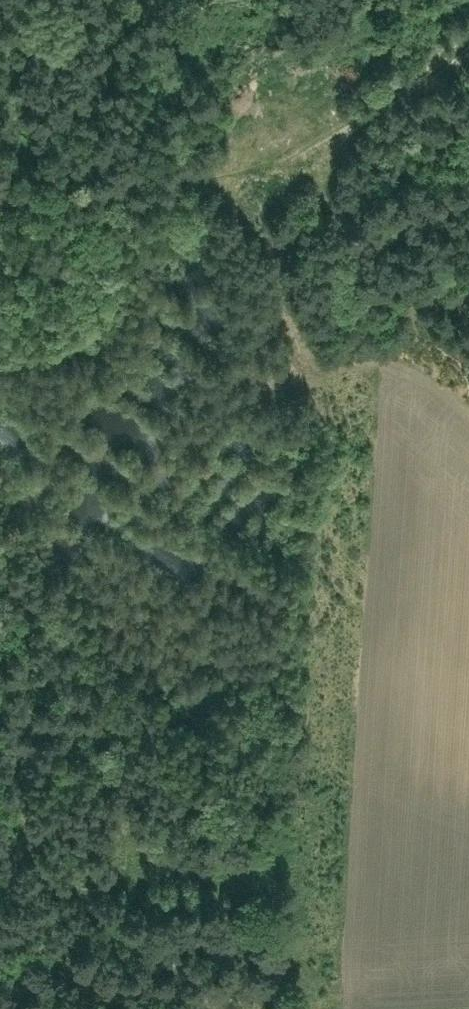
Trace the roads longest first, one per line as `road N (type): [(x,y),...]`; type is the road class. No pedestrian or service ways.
road 1 (track): [(468,33),(448,67),(274,177),(263,220),(297,328),(325,374)]
road 2 (track): [(0,641),(20,595),(140,508),(209,437),(234,395),(325,374)]
road 3 (track): [(186,1008),(23,865),(0,820)]

